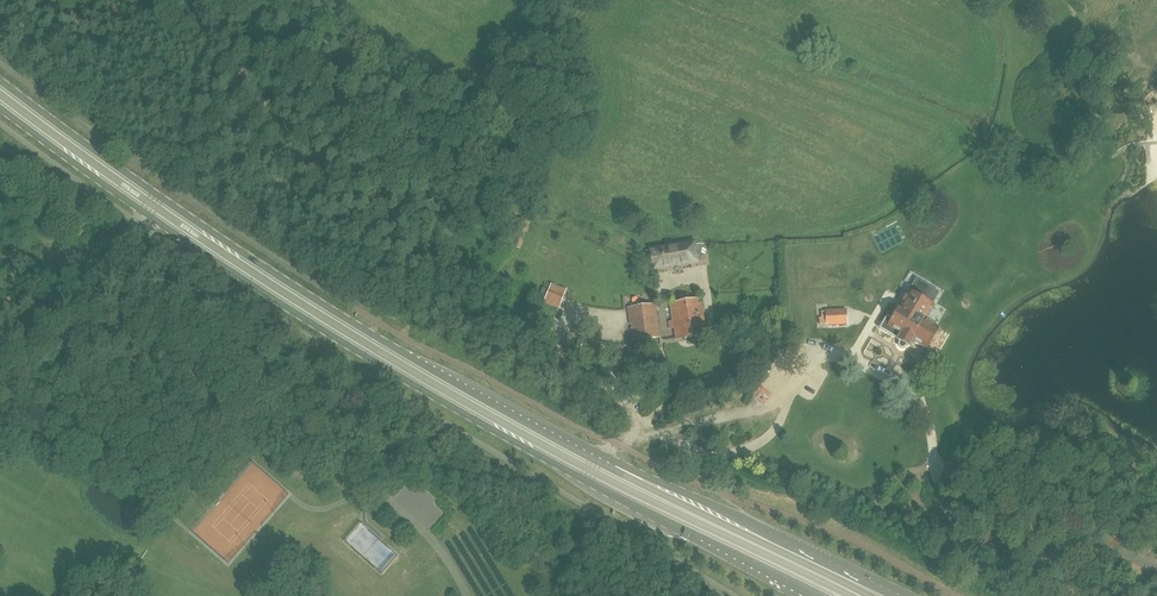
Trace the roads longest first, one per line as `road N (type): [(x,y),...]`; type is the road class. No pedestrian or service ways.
road 1 (primary): [(901,595),(607,463),(409,356),(253,261),(0,79)]
road 2 (primary): [(0,107),(355,350),(803,595)]
road 3 (track): [(413,273),(8,0)]
road 4 (track): [(355,350),(498,153),(529,164),(553,109),(568,26),(601,0)]
road 5 (track): [(945,334),(912,398),(852,360),(812,353),(788,395),(667,433),(642,430),(600,459),(585,480)]
road 6 (track): [(571,312),(570,370),(618,385),(642,430),(704,455),(759,443),(775,429),(788,395)]
road 7 (track): [(498,153),(430,121),(248,0)]

